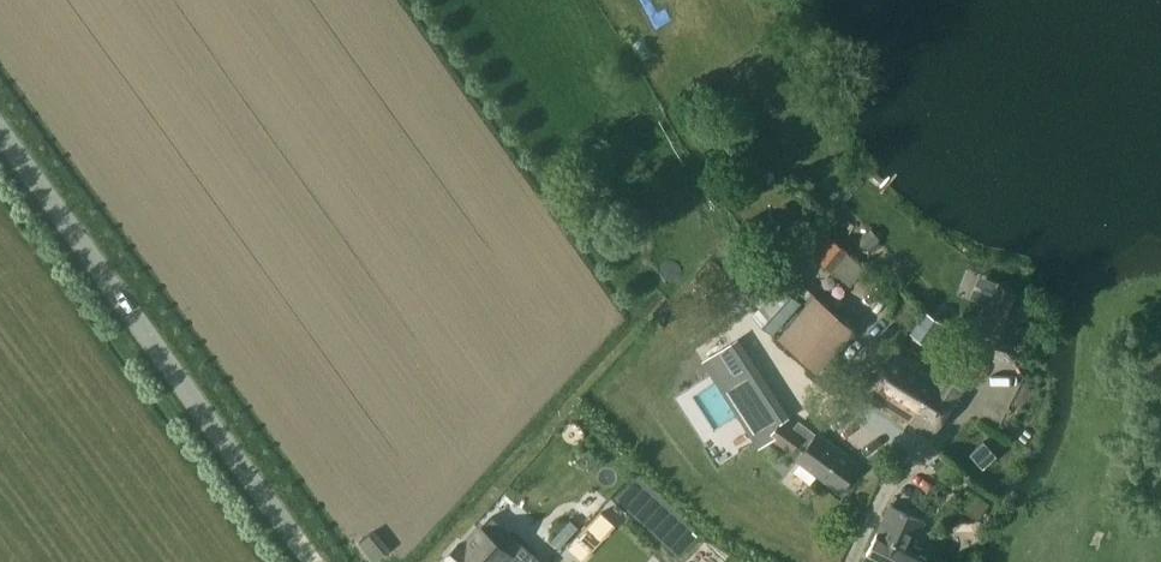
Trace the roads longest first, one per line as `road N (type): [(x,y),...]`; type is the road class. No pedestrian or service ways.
road 1 (tertiary): [(316,561),(0,131)]
road 2 (unclassified): [(853,561),(879,500),(912,458)]

